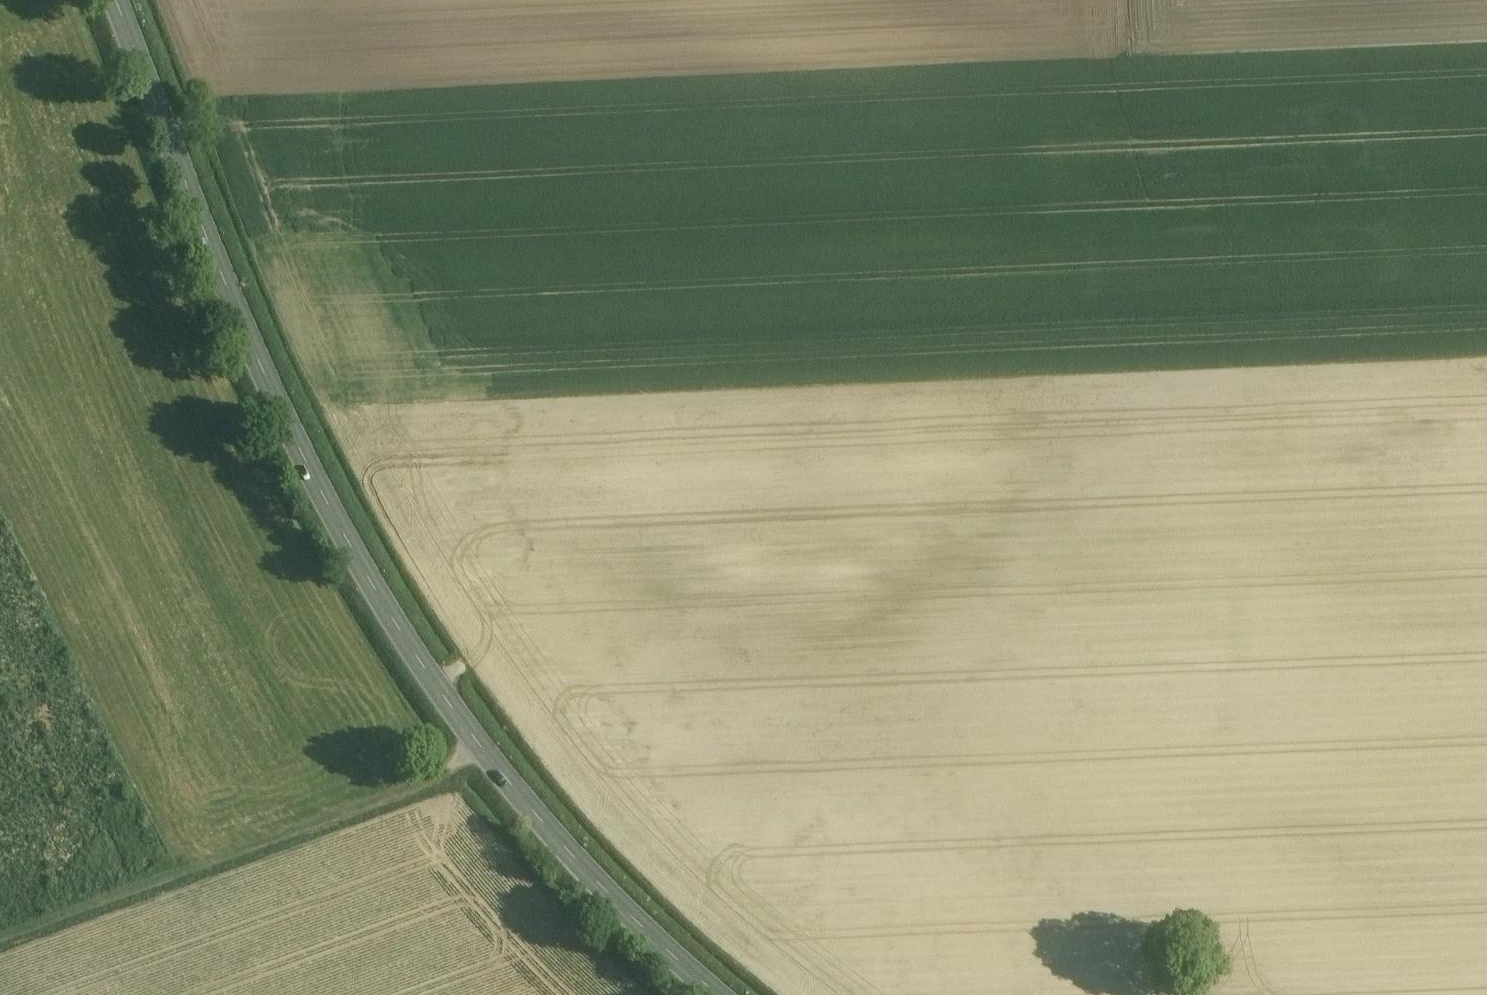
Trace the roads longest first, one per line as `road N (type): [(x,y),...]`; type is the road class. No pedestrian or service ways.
road 1 (secondary): [(115,0),(270,388),(345,538),(484,753)]
road 2 (unclassified): [(484,753),(0,942)]
road 3 (secondary): [(484,753),(609,894),(716,994)]

